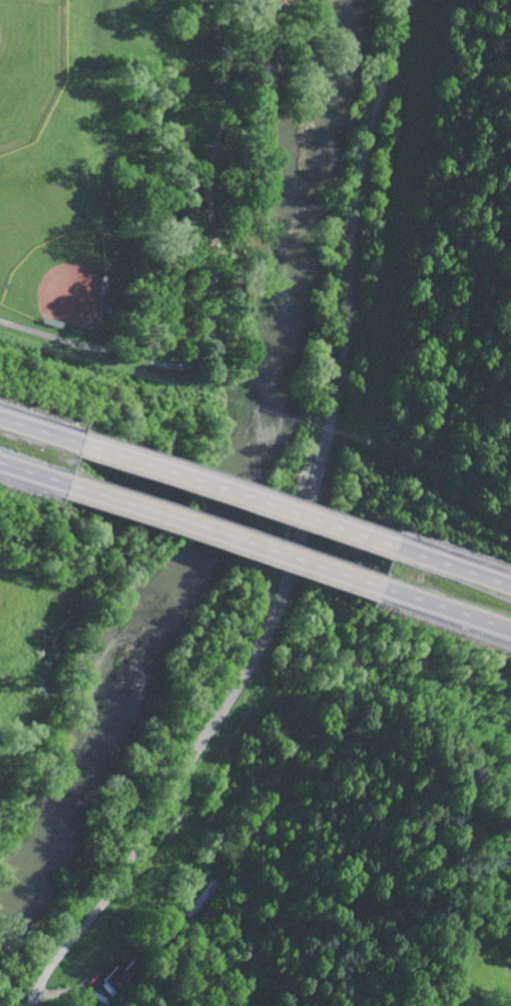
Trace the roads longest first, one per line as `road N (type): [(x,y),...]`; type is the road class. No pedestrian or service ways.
road 1 (residential): [(34,1005),(249,675),(287,595),(344,370),(365,152),(408,0)]
road 2 (trunk): [(59,486),(377,589)]
road 3 (trunk): [(389,547),(73,444)]
road 4 (trunk): [(377,589),(510,634)]
road 5 (trunk): [(510,587),(389,547)]

